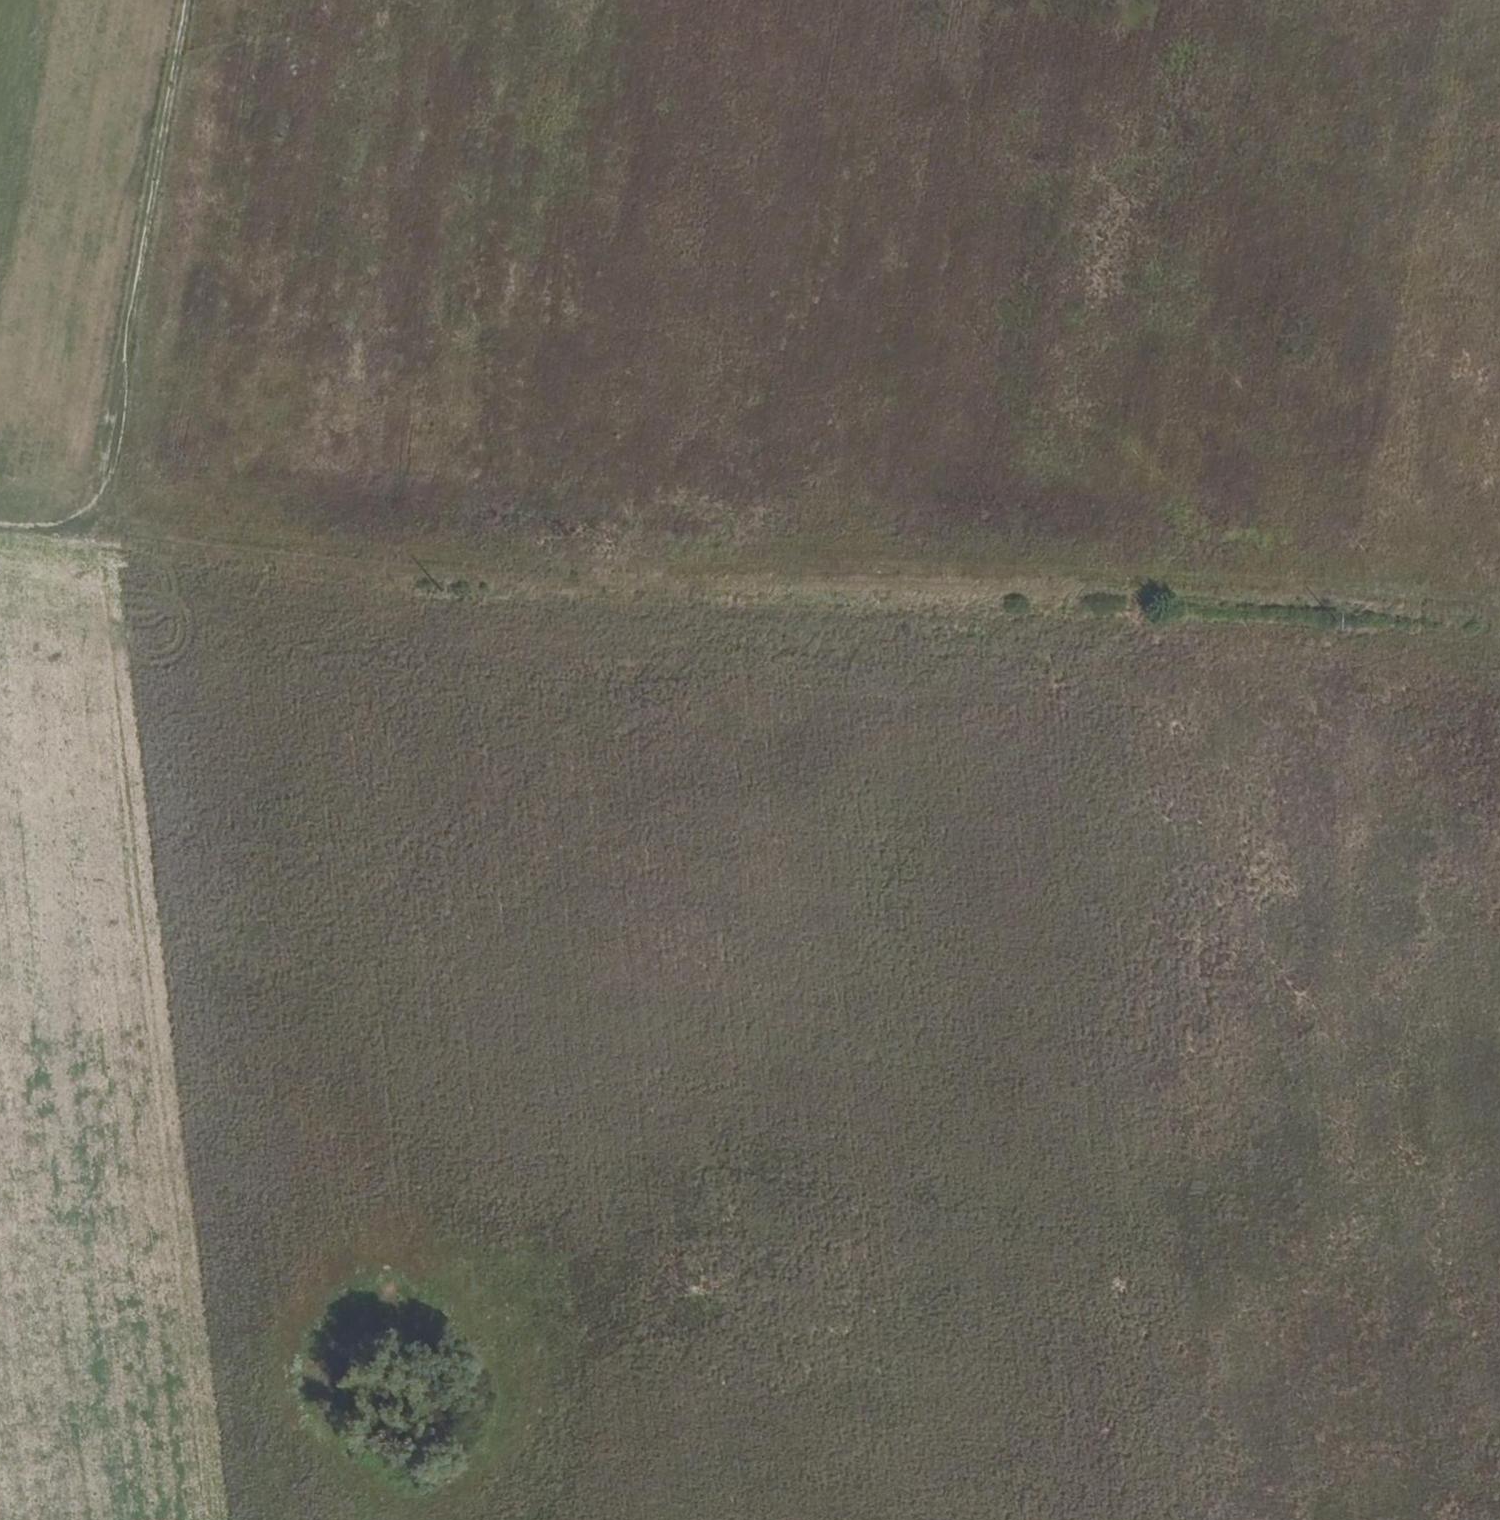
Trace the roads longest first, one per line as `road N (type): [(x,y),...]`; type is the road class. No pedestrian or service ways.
road 1 (track): [(30,527),(444,574),(618,585),(1130,590),(1499,620)]
road 2 (track): [(30,527),(83,510),(113,471),(125,415),(127,321),(184,0)]

